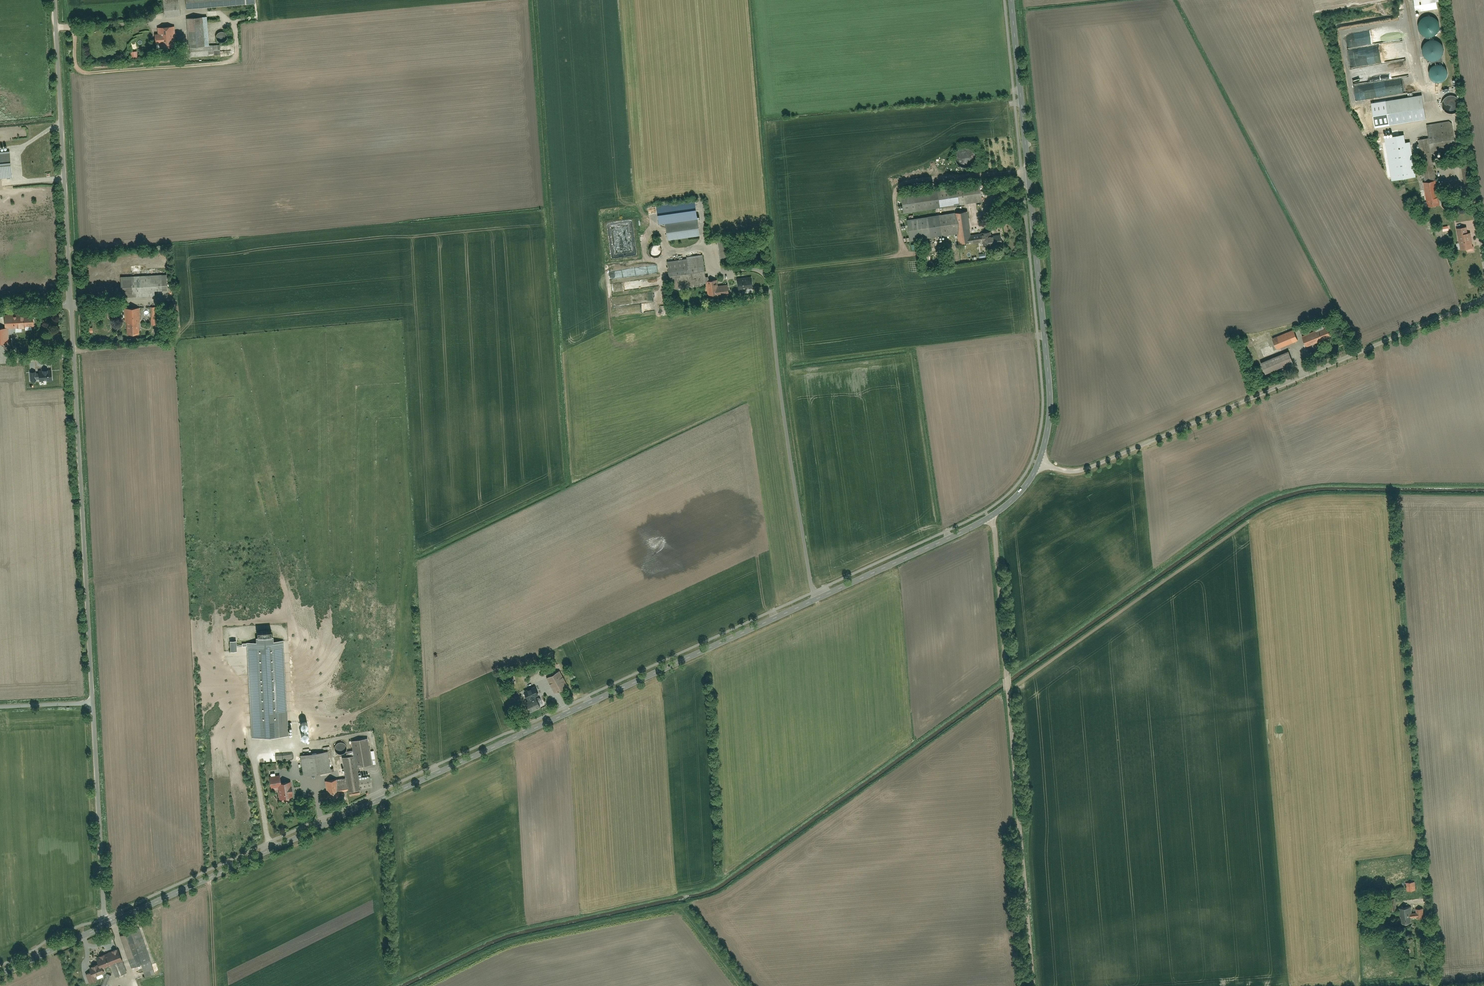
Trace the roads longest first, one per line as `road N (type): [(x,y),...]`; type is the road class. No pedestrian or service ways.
road 1 (tertiary): [(990,517),(108,925)]
road 2 (unclassified): [(55,0),(108,925)]
road 3 (unclassified): [(1038,463),(1087,468),(1483,298)]
road 4 (residential): [(990,517),(1034,985)]
road 5 (tertiary): [(1012,0),(1050,404),(1038,463)]
road 6 (track): [(1029,169),(899,185),(903,252),(938,247)]

